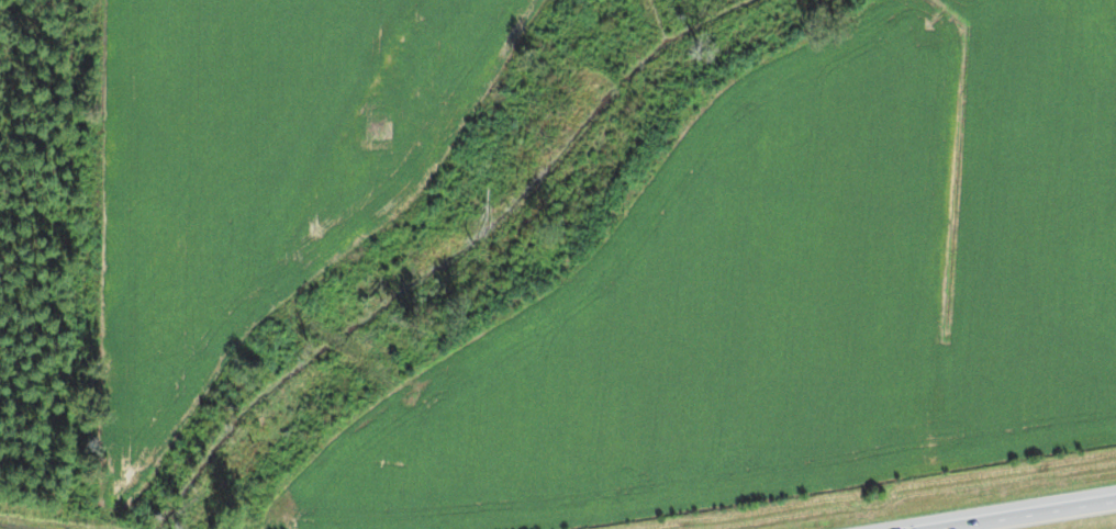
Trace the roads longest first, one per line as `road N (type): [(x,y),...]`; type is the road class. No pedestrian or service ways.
road 1 (motorway): [(1115,493),(890,528)]

